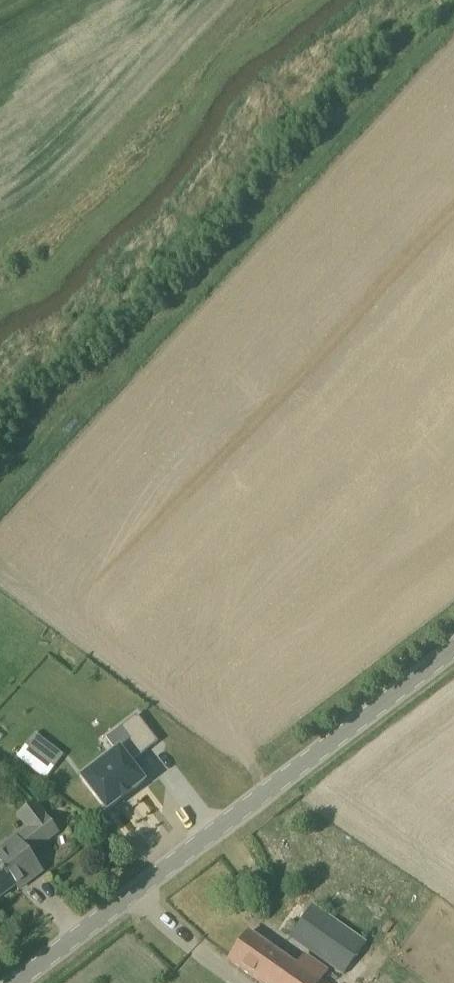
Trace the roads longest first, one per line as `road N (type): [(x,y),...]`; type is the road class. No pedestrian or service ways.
road 1 (tertiary): [(14,982),(453,647)]

